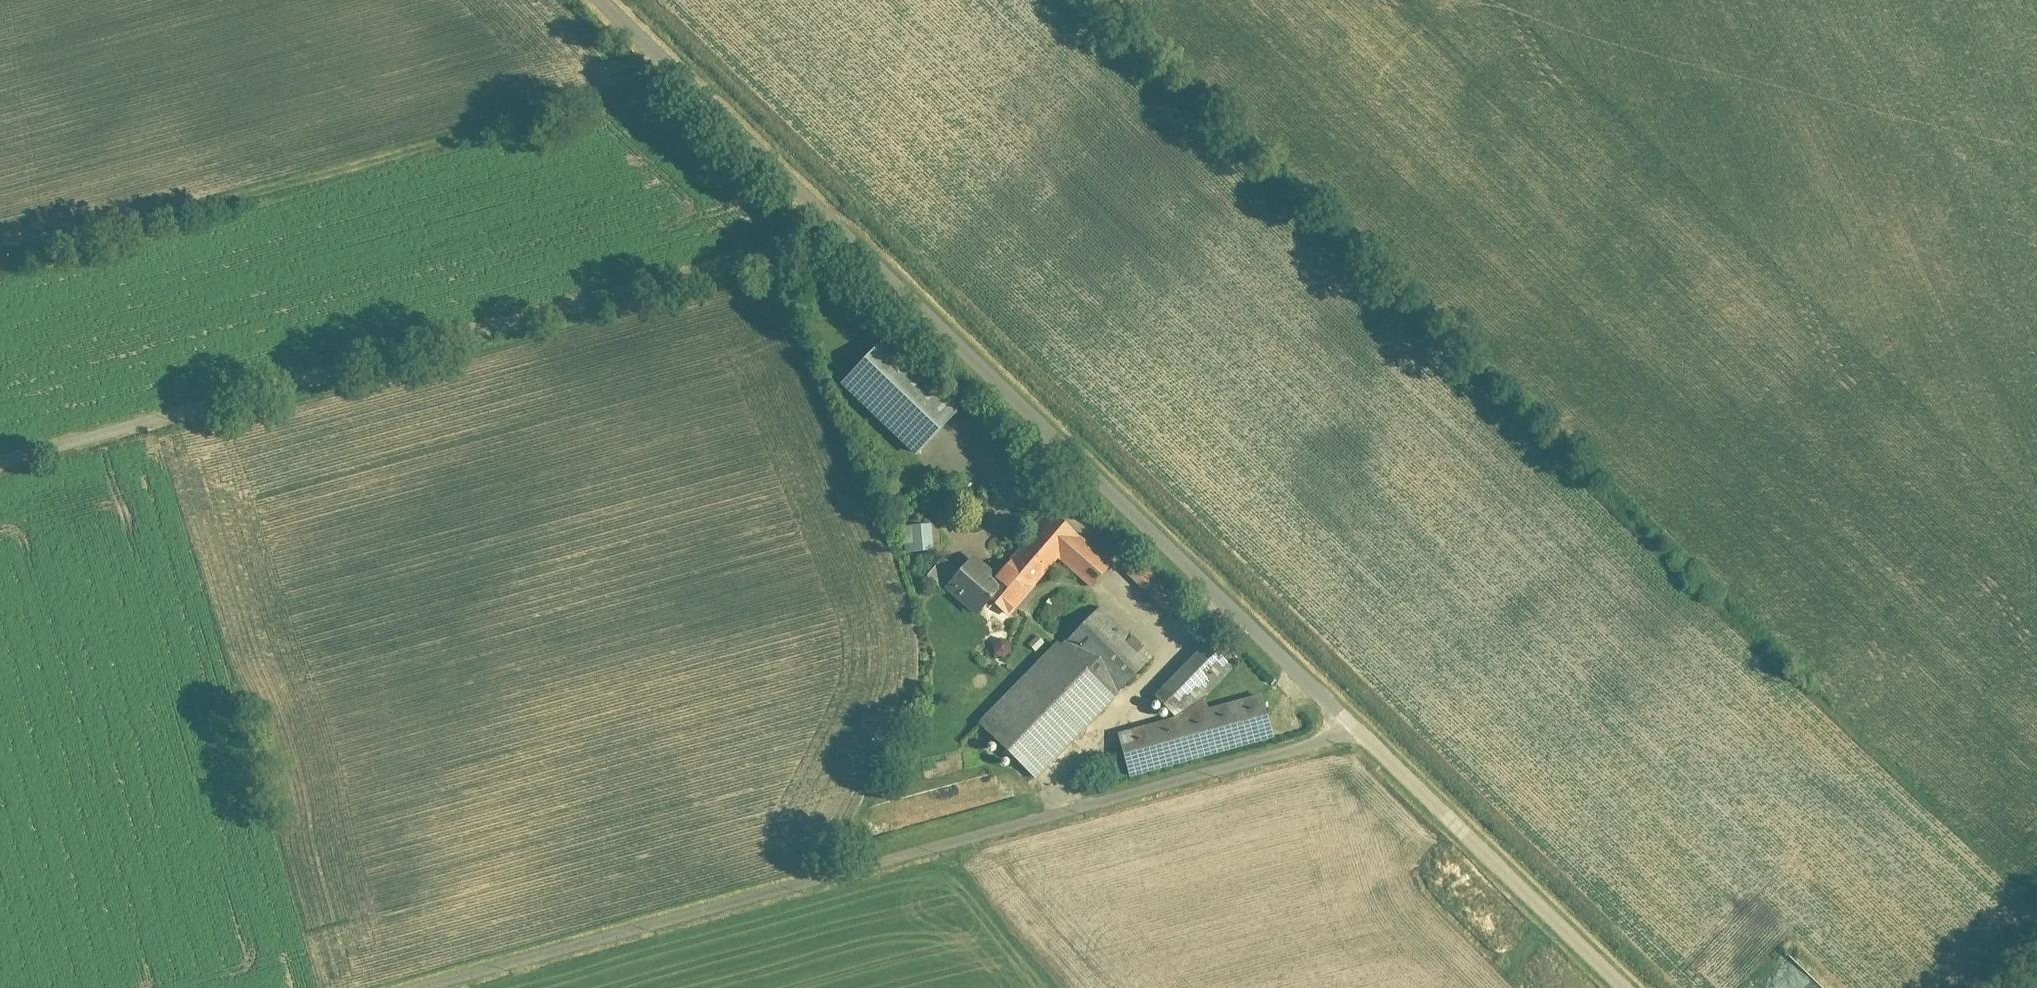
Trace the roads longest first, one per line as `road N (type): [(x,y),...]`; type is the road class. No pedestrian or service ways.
road 1 (residential): [(1630,987),(590,0)]

